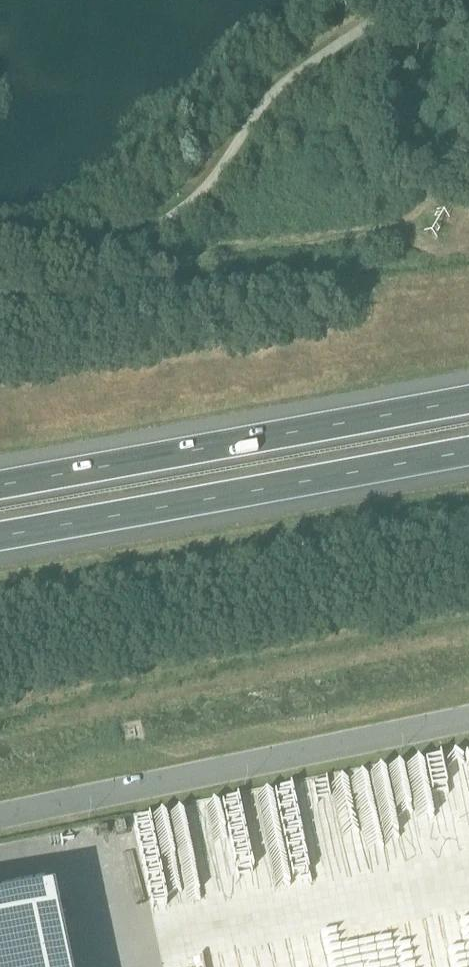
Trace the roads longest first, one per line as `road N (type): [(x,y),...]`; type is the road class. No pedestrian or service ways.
road 1 (unclassified): [(0,818),(468,721)]
road 2 (motorway): [(468,400),(0,485)]
road 3 (motorway): [(0,537),(468,452)]

